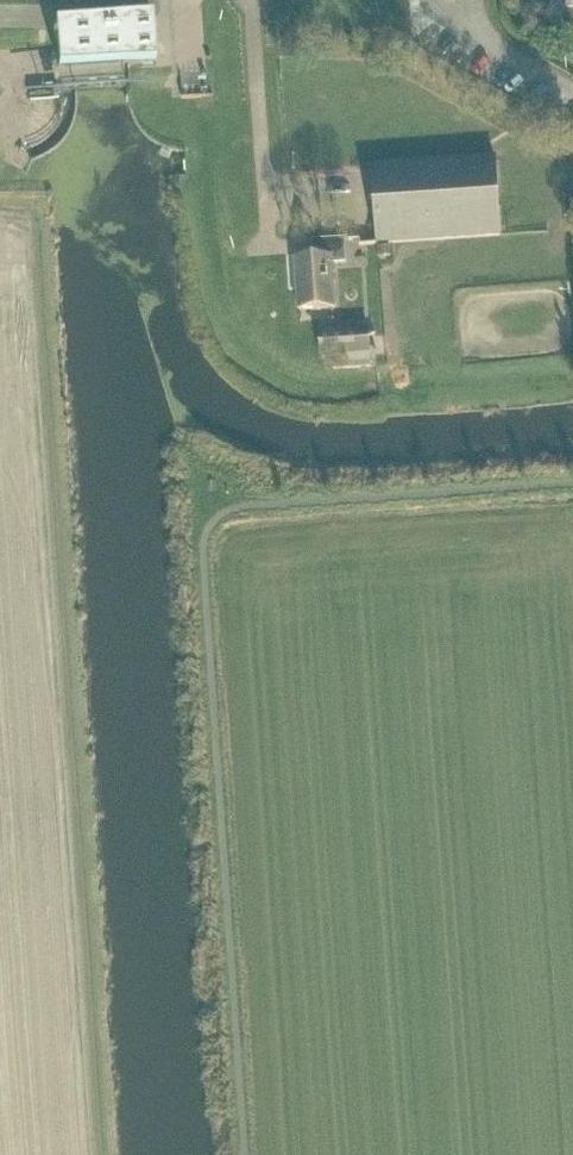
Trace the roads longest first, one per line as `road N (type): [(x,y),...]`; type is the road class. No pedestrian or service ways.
road 1 (unclassified): [(572,92),(490,44),(458,0)]

